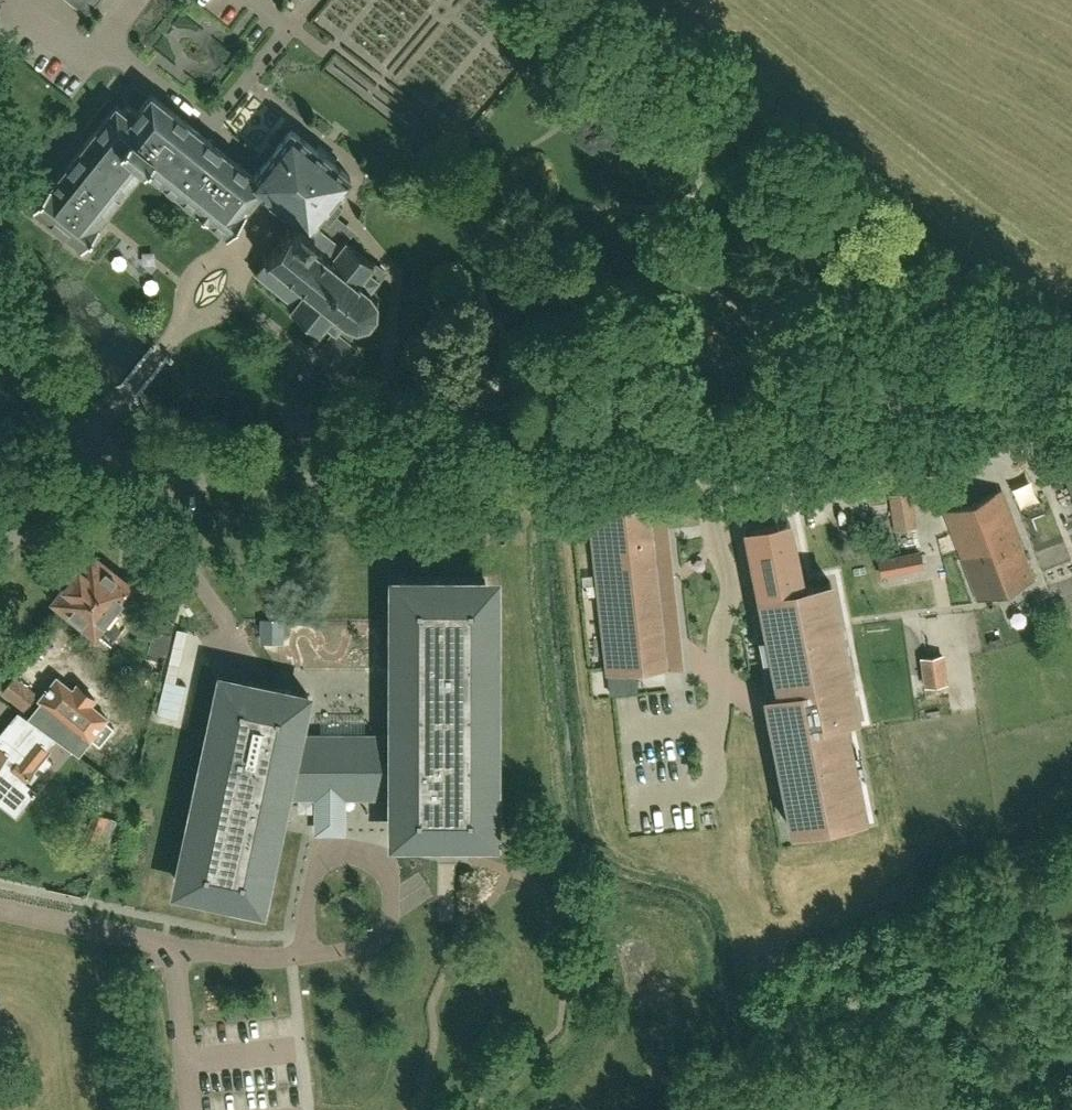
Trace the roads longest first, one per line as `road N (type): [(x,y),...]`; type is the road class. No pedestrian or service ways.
road 1 (unclassified): [(85,447),(162,474),(256,487),(709,432)]
road 2 (track): [(1071,338),(636,0)]
road 3 (track): [(709,432),(1000,401)]
road 4 (unclassified): [(85,447),(254,236)]
road 5 (unclassified): [(85,447),(37,375),(0,269)]
road 6 (unclassified): [(0,562),(85,447)]

